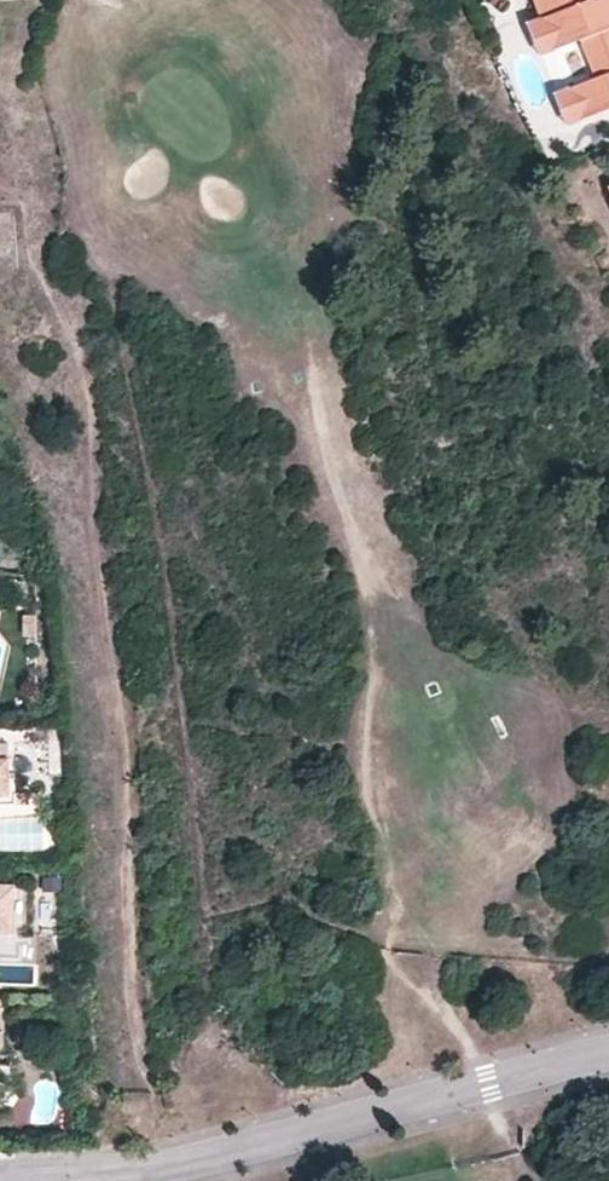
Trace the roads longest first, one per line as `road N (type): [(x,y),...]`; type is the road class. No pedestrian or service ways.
road 1 (residential): [(0,1179),(149,1173),(608,1052)]

